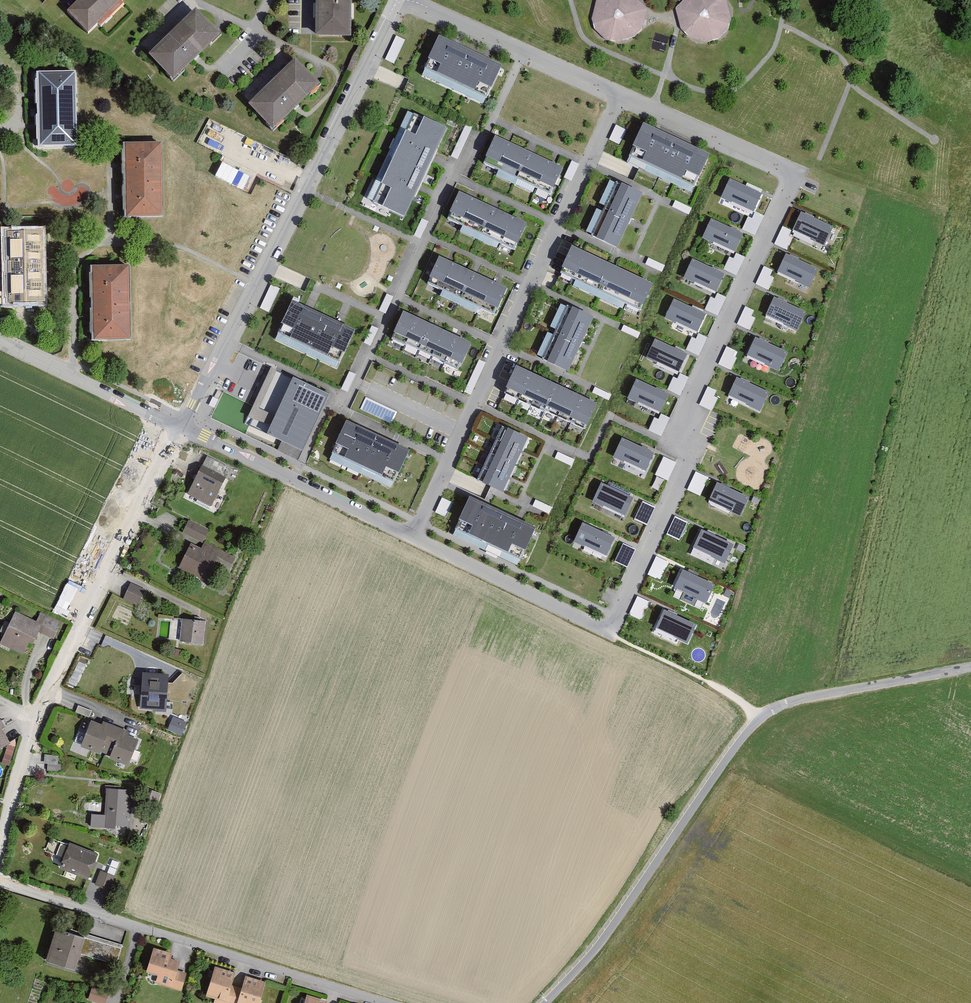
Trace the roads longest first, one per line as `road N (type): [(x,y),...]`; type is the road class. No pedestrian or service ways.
road 1 (residential): [(611,634),(686,463),(686,409),(798,172),(619,94)]
road 2 (residential): [(970,667),(799,698),(758,718),(624,911),(545,1002)]
road 3 (residential): [(619,94),(412,537)]
road 4 (residential): [(182,428),(397,0)]
road 5 (residential): [(384,1002),(0,882)]
road 6 (residential): [(37,716),(182,428)]
road 7 (residential): [(412,537),(182,428)]
road 8 (residential): [(619,94),(411,0)]
road 9 (residential): [(611,634),(412,537)]
road 10 (residential): [(182,428),(0,340)]
road 11 (residential): [(0,840),(37,716)]

